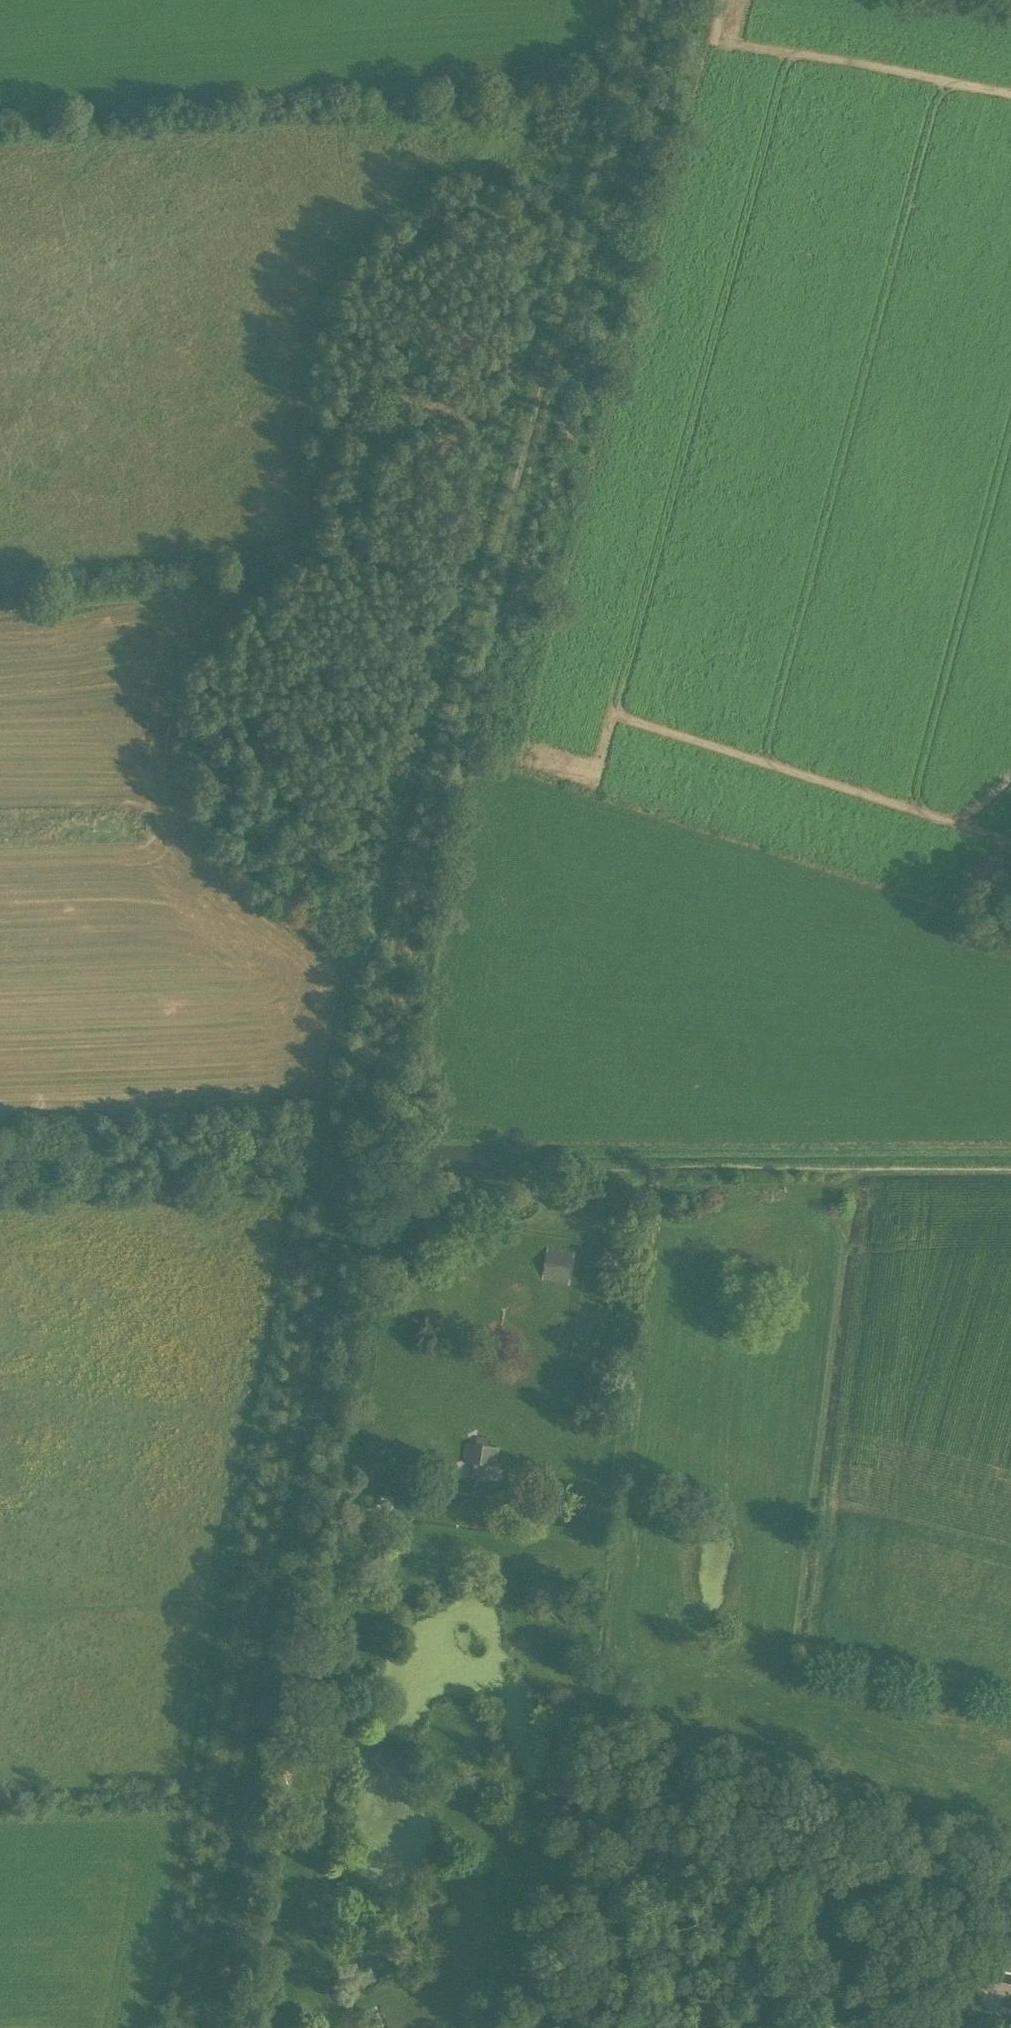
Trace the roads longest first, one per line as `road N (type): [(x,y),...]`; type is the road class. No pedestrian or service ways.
road 1 (track): [(176,2027),(291,1355),(335,1155),(644,0)]

